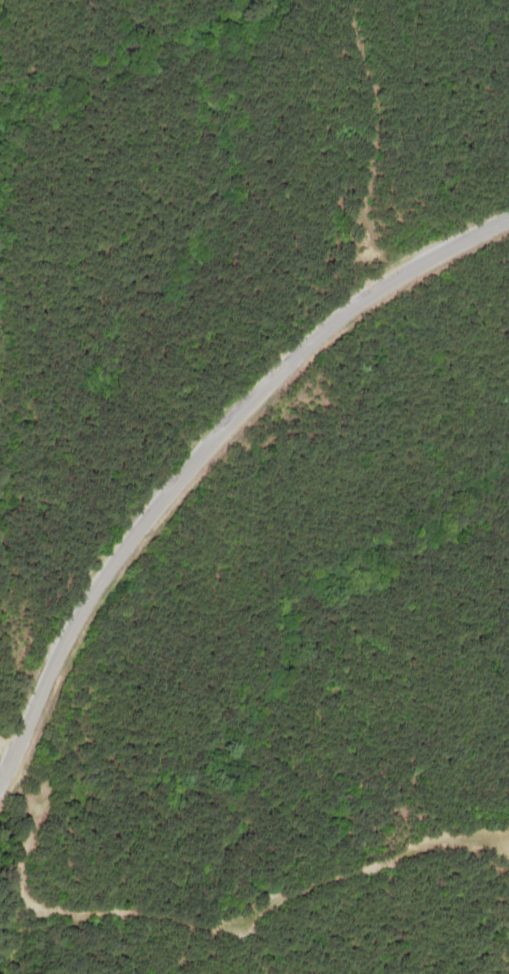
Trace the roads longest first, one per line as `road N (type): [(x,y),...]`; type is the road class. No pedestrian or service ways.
road 1 (residential): [(0,800),(15,784),(41,624),(82,542),(281,337),(508,180)]

